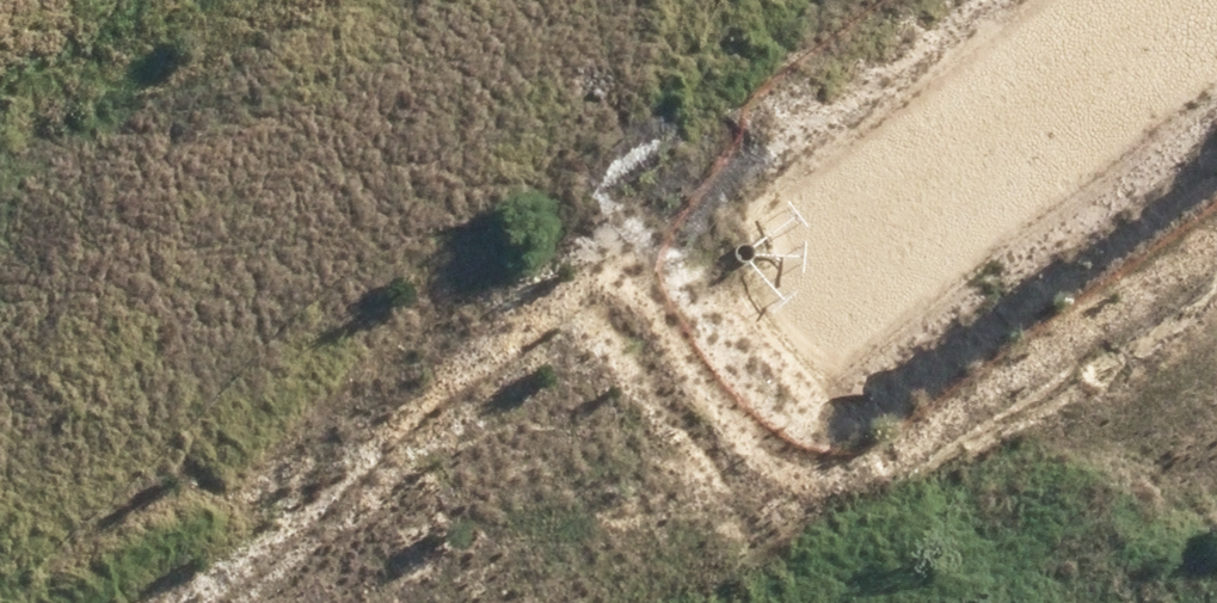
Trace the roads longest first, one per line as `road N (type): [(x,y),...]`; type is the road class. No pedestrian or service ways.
road 1 (secondary): [(85,602),(312,515),(591,362),(1116,0)]
road 2 (secondary): [(1216,65),(887,305),(426,602)]
road 3 (unknown): [(64,0),(356,602)]

